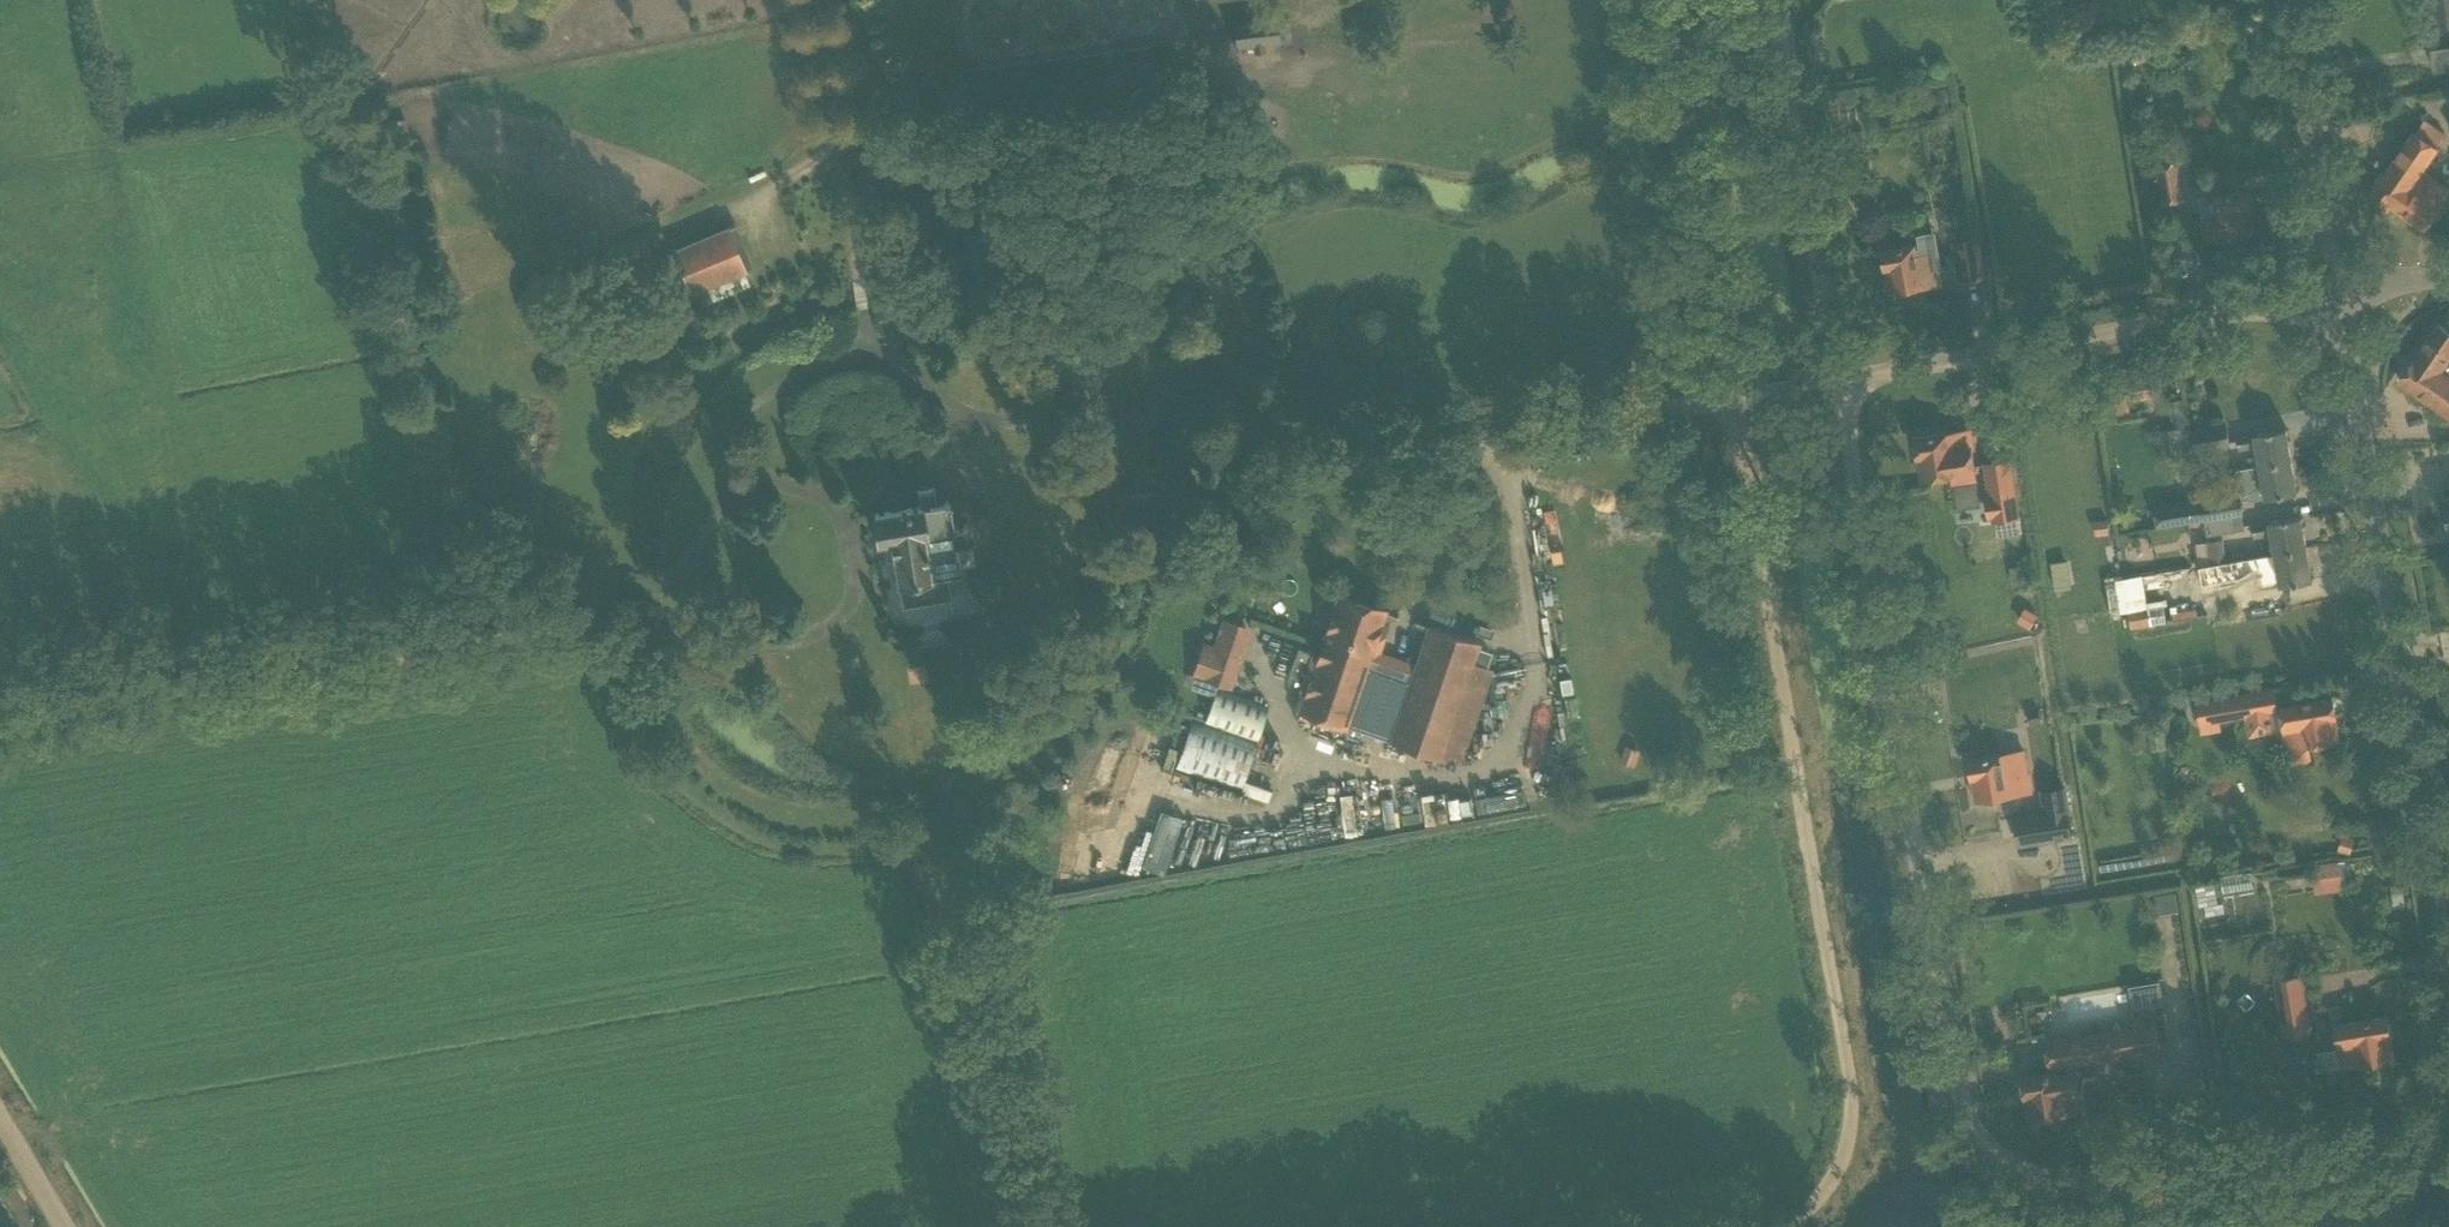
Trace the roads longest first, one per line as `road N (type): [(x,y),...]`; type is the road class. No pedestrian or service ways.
road 1 (residential): [(2448,1122),(2087,1185),(2015,1168),(1974,1129),(1952,1072),(1840,381)]
road 2 (track): [(1794,1226),(1819,1203),(1846,1150),(1853,1087),(1733,398)]
road 3 (residential): [(2448,971),(2345,329)]
road 4 (residential): [(1840,381),(2255,308),(2345,329)]
road 5 (residential): [(1733,398),(1666,0)]
road 6 (residential): [(1840,381),(1773,0)]
road 7 (tertiary): [(2368,287),(2342,259),(2328,223),(2290,0)]
road 8 (track): [(64,1226),(0,1118)]

